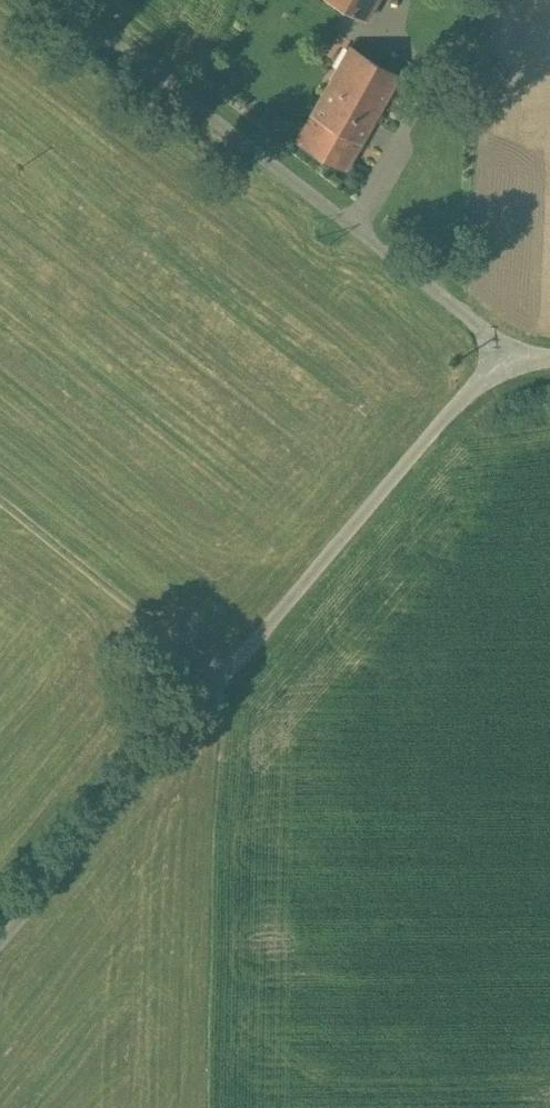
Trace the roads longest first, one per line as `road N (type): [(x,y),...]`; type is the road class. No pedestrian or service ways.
road 1 (unclassified): [(0,945),(441,422),(512,362)]
road 2 (unclassified): [(512,362),(474,320),(254,139),(70,0)]
road 3 (track): [(225,677),(0,500)]

